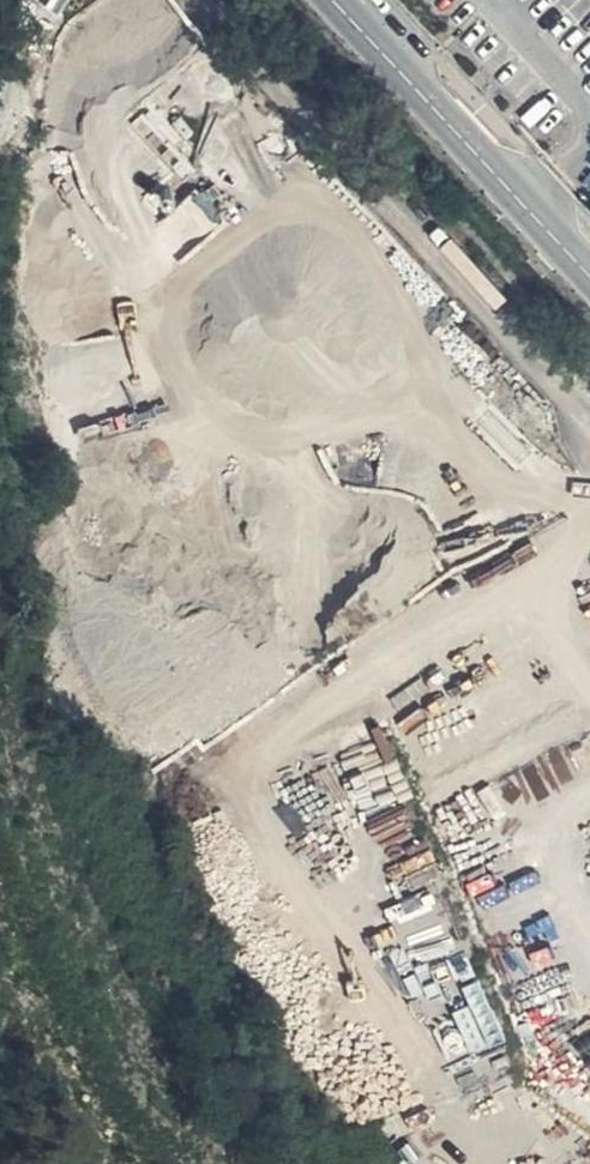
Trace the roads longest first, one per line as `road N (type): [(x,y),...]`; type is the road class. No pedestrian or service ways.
road 1 (unclassified): [(334,0),(589,275)]

